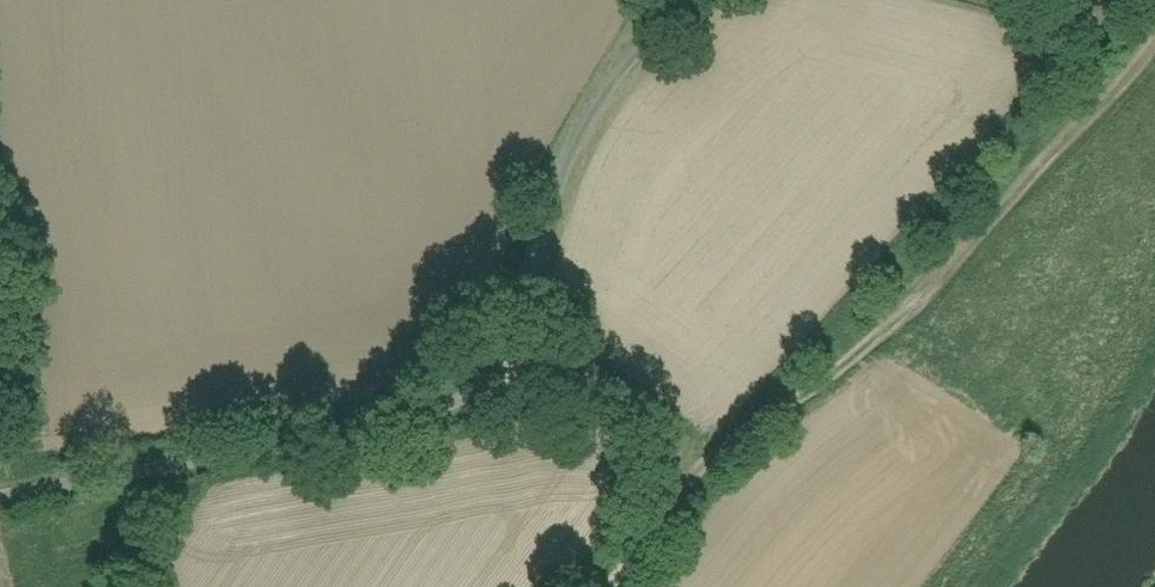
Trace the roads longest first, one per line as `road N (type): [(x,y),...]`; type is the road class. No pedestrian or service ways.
road 1 (unclassified): [(0,485),(530,361)]
road 2 (track): [(499,368),(541,210),(638,47),(690,0)]
road 3 (track): [(530,361),(605,364),(678,436),(665,524),(615,586)]

